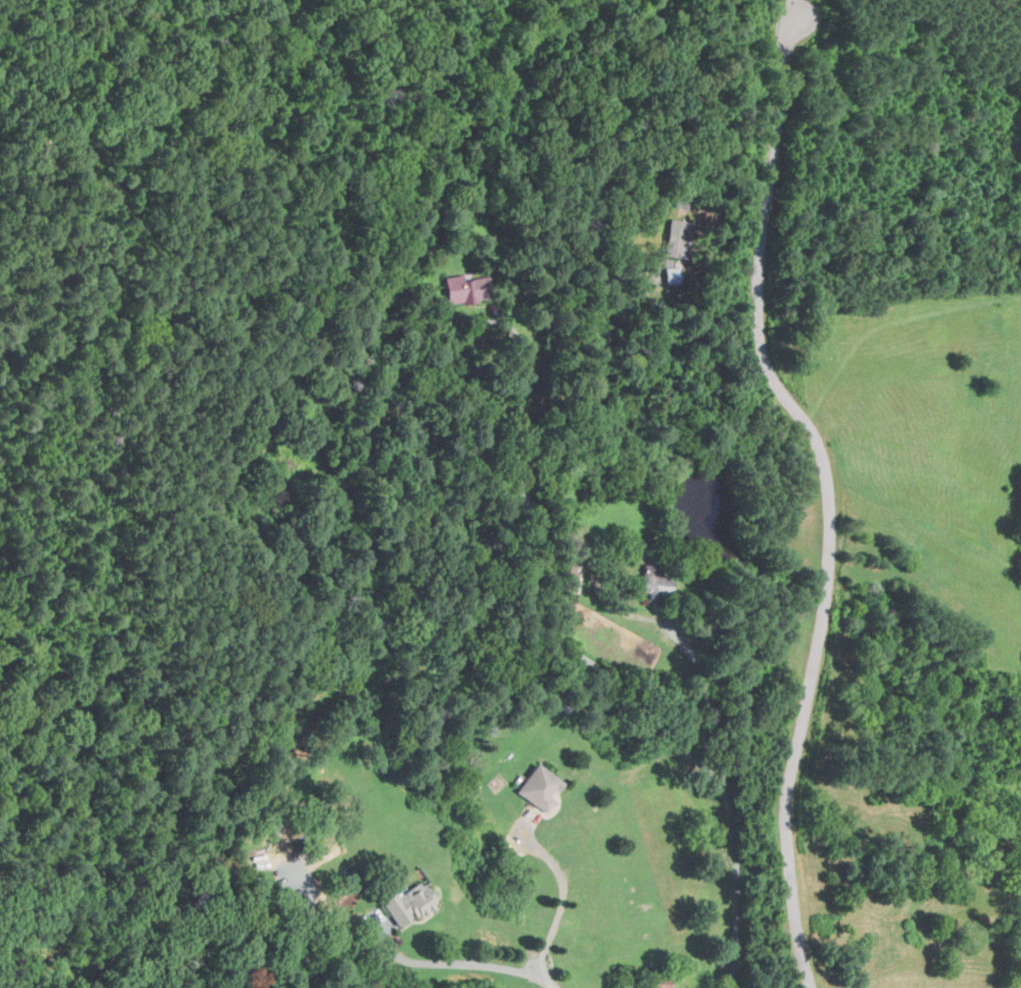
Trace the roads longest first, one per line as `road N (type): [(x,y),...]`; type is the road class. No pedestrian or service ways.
road 1 (residential): [(528,839),(562,882),(539,967),(555,987)]

